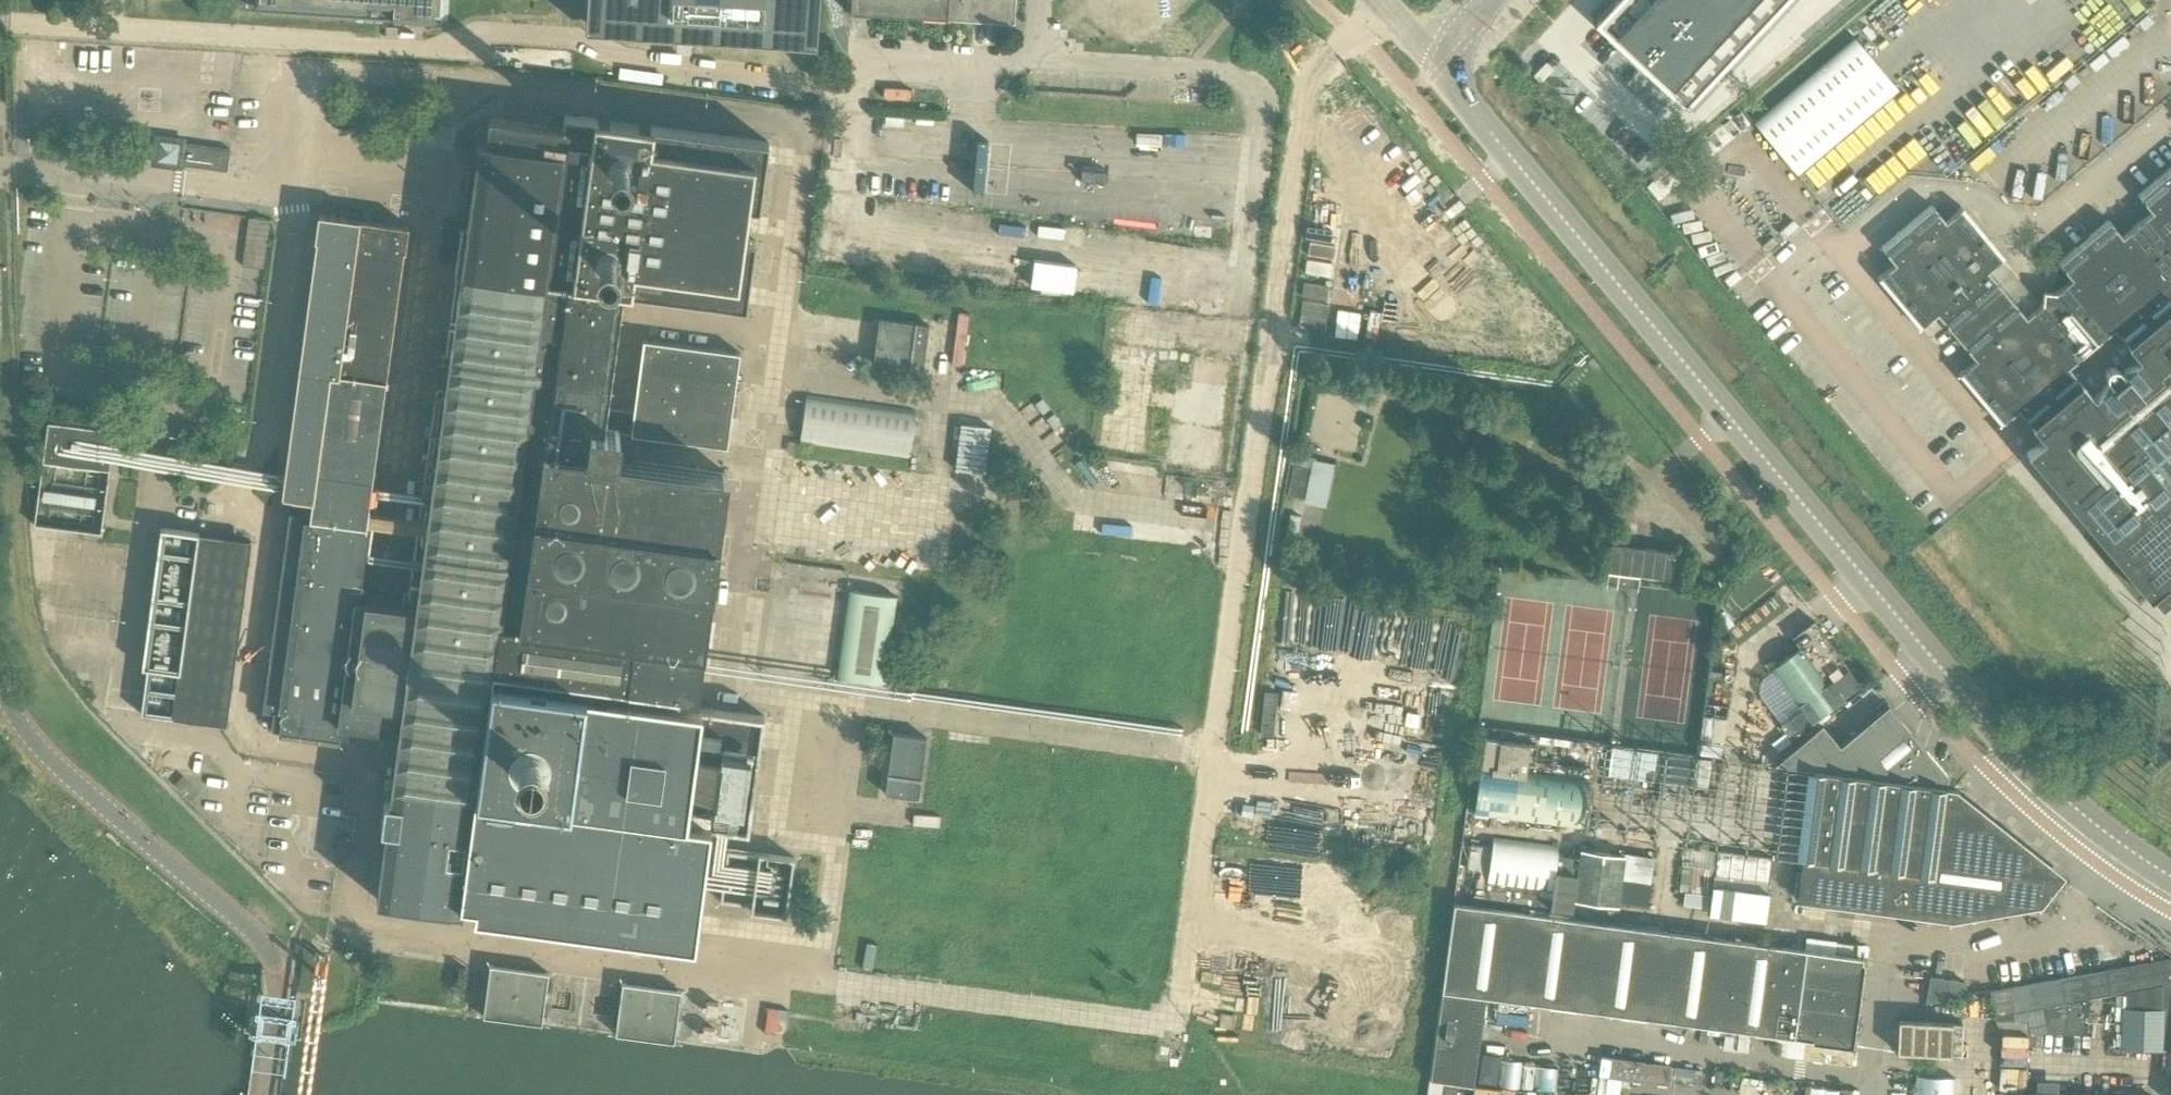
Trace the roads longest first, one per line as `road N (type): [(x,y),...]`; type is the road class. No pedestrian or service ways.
road 1 (unclassified): [(2170,874),(2117,840),(1992,732),(1437,61)]
road 2 (unclassified): [(264,1094),(277,969),(266,945),(58,768),(0,688)]

